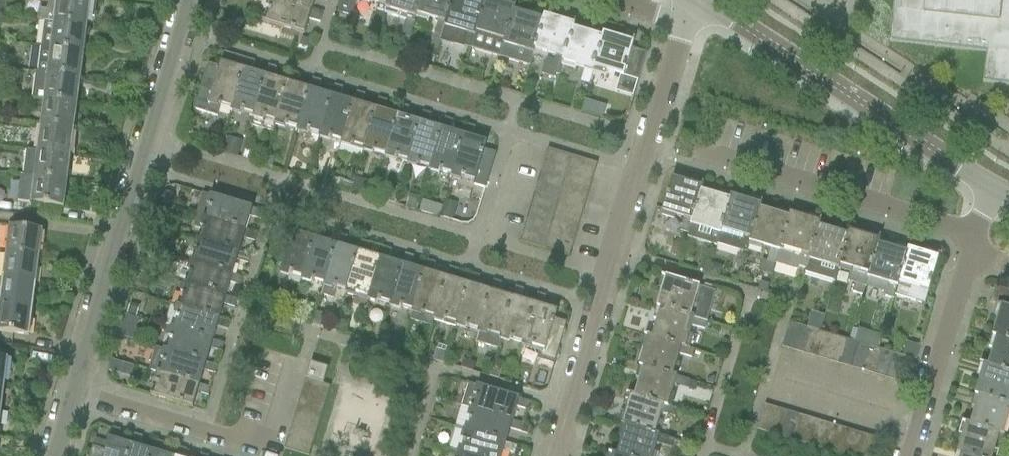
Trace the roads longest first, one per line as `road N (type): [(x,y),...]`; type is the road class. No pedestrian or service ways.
road 1 (residential): [(71,391),(189,0)]
road 2 (tertiary): [(993,186),(708,0)]
road 3 (residential): [(71,391),(266,450),(294,360)]
road 4 (unclassified): [(973,242),(714,155)]
road 5 (unclassified): [(605,278),(680,23)]
road 6 (unclassified): [(605,278),(498,243),(530,137)]
road 7 (unclassified): [(910,455),(973,242)]
road 8 (unclassified): [(553,455),(605,278)]

